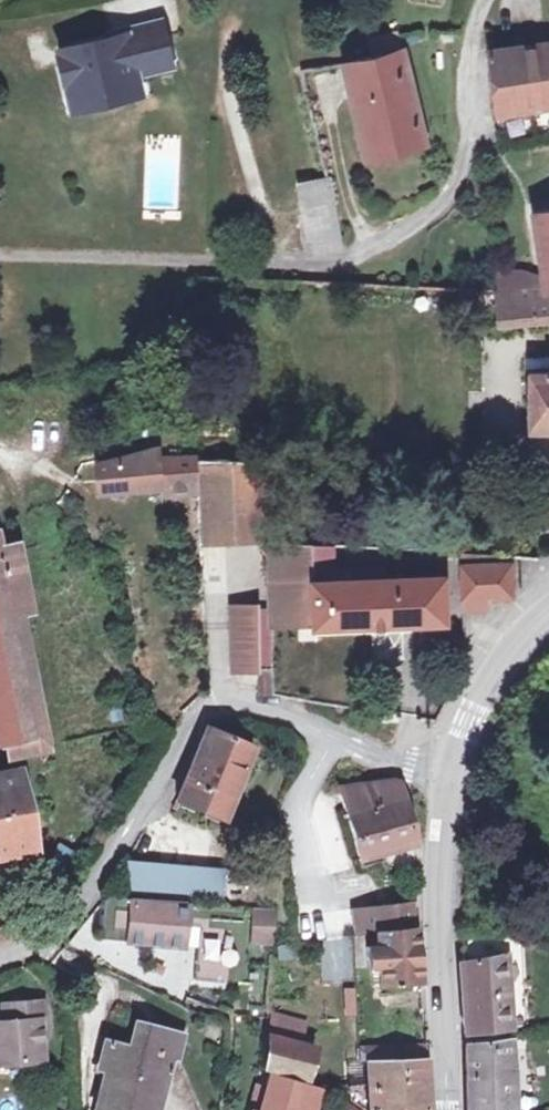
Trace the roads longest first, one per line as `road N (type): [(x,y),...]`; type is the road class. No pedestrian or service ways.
road 1 (residential): [(0,954),(66,927),(221,700),(292,717),(455,784)]
road 2 (secondary): [(452,1109),(445,919),(455,784)]
road 3 (track): [(194,740),(160,702),(157,618),(132,560)]
road 4 (secondary): [(455,784),(470,723),(493,673),(548,617)]

